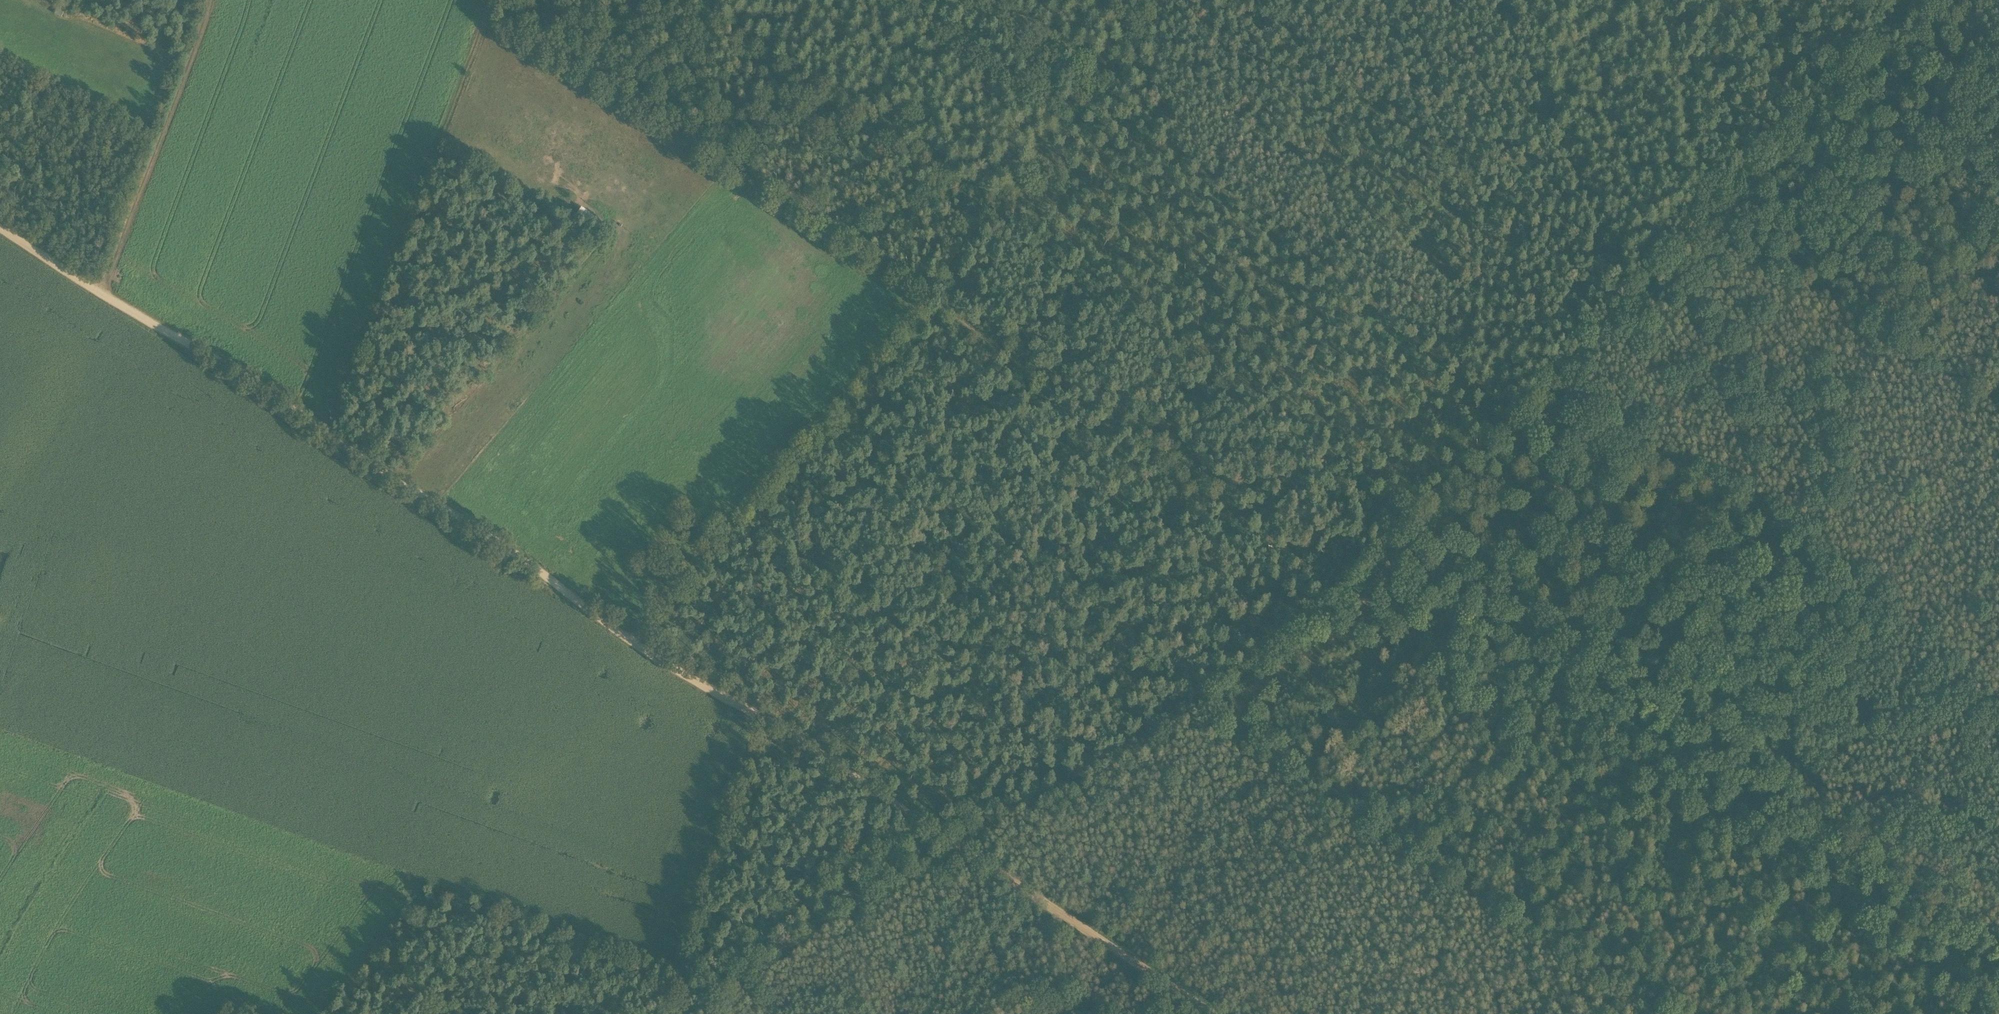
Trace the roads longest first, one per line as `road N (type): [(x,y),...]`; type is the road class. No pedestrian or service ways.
road 1 (track): [(1956,0),(1338,587)]
road 2 (track): [(962,846),(642,642),(329,429)]
road 3 (track): [(329,429),(494,0)]
road 4 (track): [(962,846),(683,1013)]
road 5 (track): [(203,0),(97,292)]
road 6 (track): [(1216,1013),(962,846)]
road 7 (track): [(1213,691),(962,846)]
road 8 (track): [(928,296),(1107,78)]
road 9 (track): [(329,429),(97,292)]
road 10 (track): [(1654,0),(1680,171),(1703,242)]
road 11 (track): [(1338,587),(1264,657),(1213,691)]

